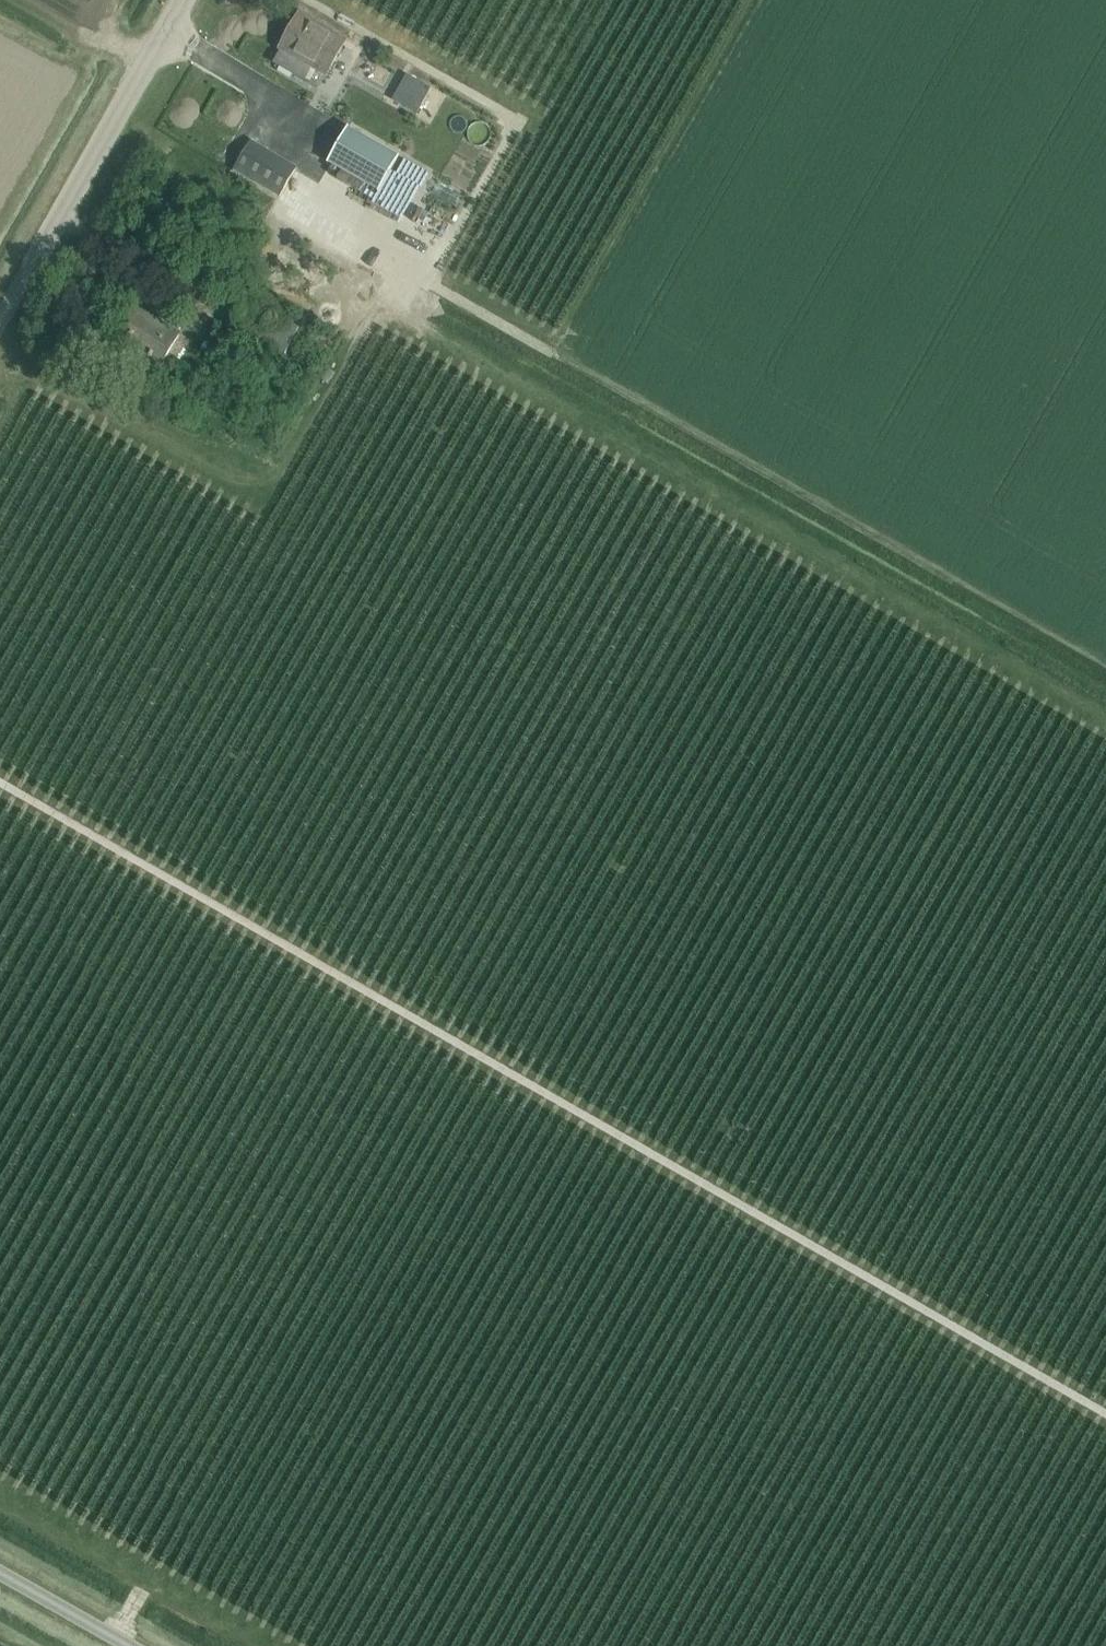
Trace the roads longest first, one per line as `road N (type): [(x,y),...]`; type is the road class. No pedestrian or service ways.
road 1 (unclassified): [(0,324),(183,0)]
road 2 (unclassified): [(0,1572),(128,1645)]

